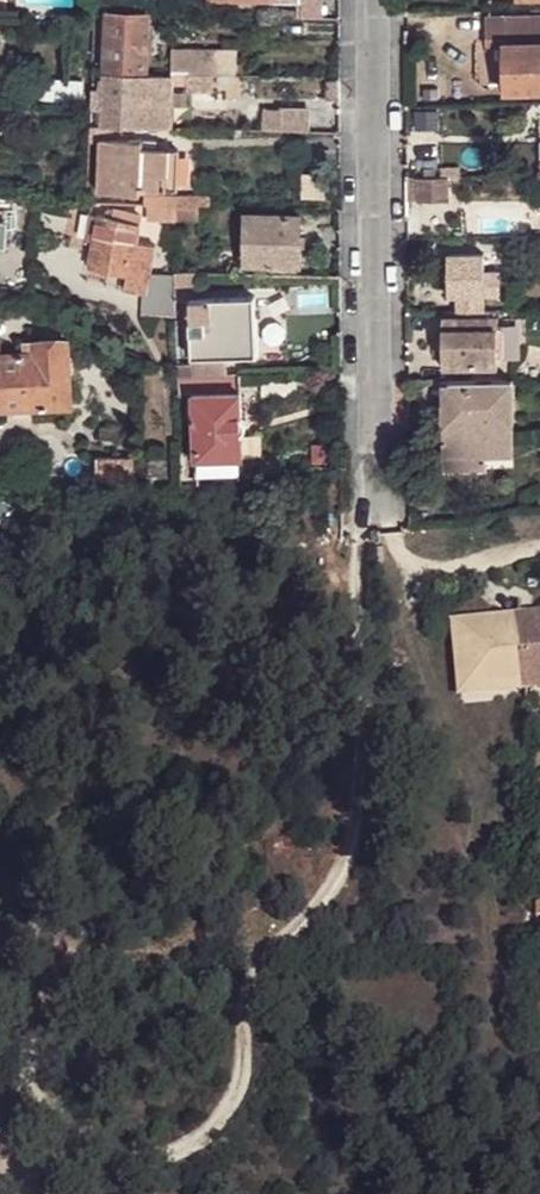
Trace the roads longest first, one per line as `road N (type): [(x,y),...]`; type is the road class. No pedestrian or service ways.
road 1 (residential): [(373,0),(384,527)]

